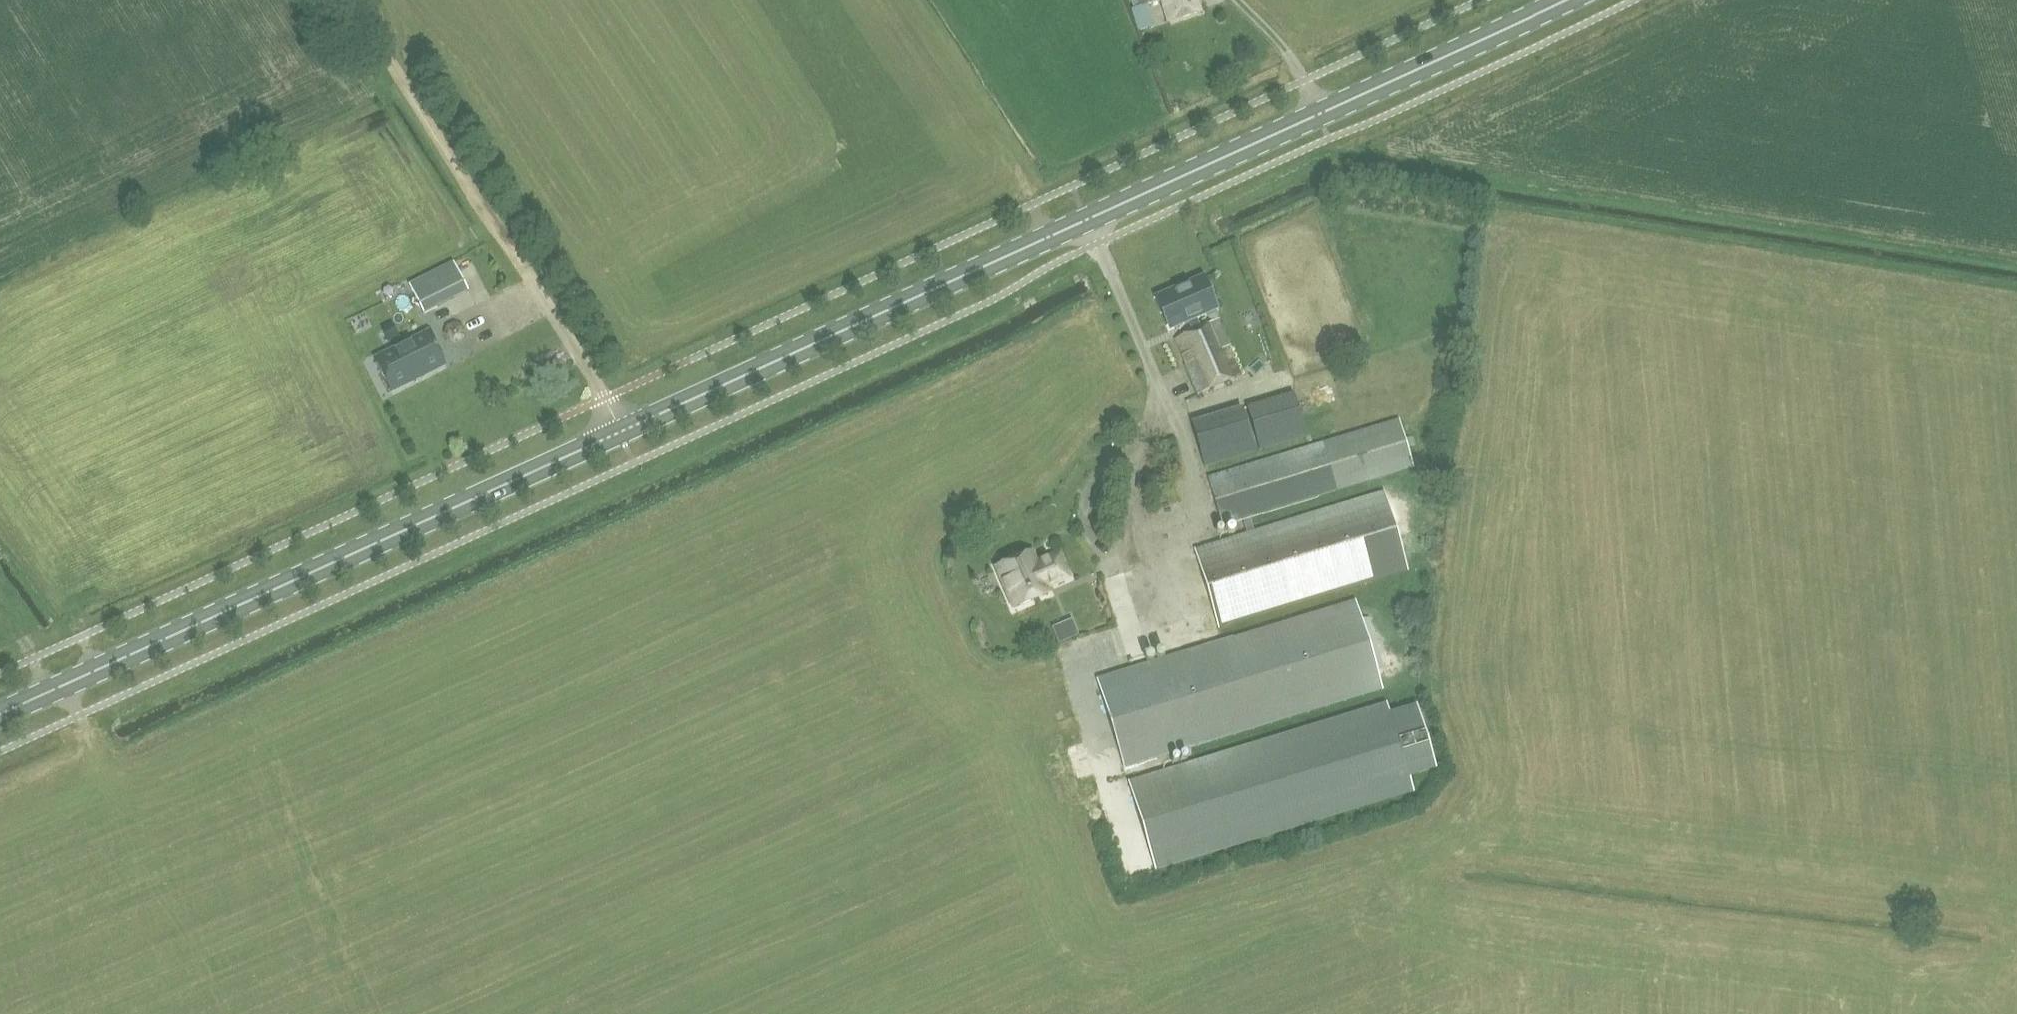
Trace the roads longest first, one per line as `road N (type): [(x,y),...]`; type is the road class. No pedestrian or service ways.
road 1 (secondary): [(0,716),(1565,0)]
road 2 (track): [(620,435),(607,400),(352,0)]

